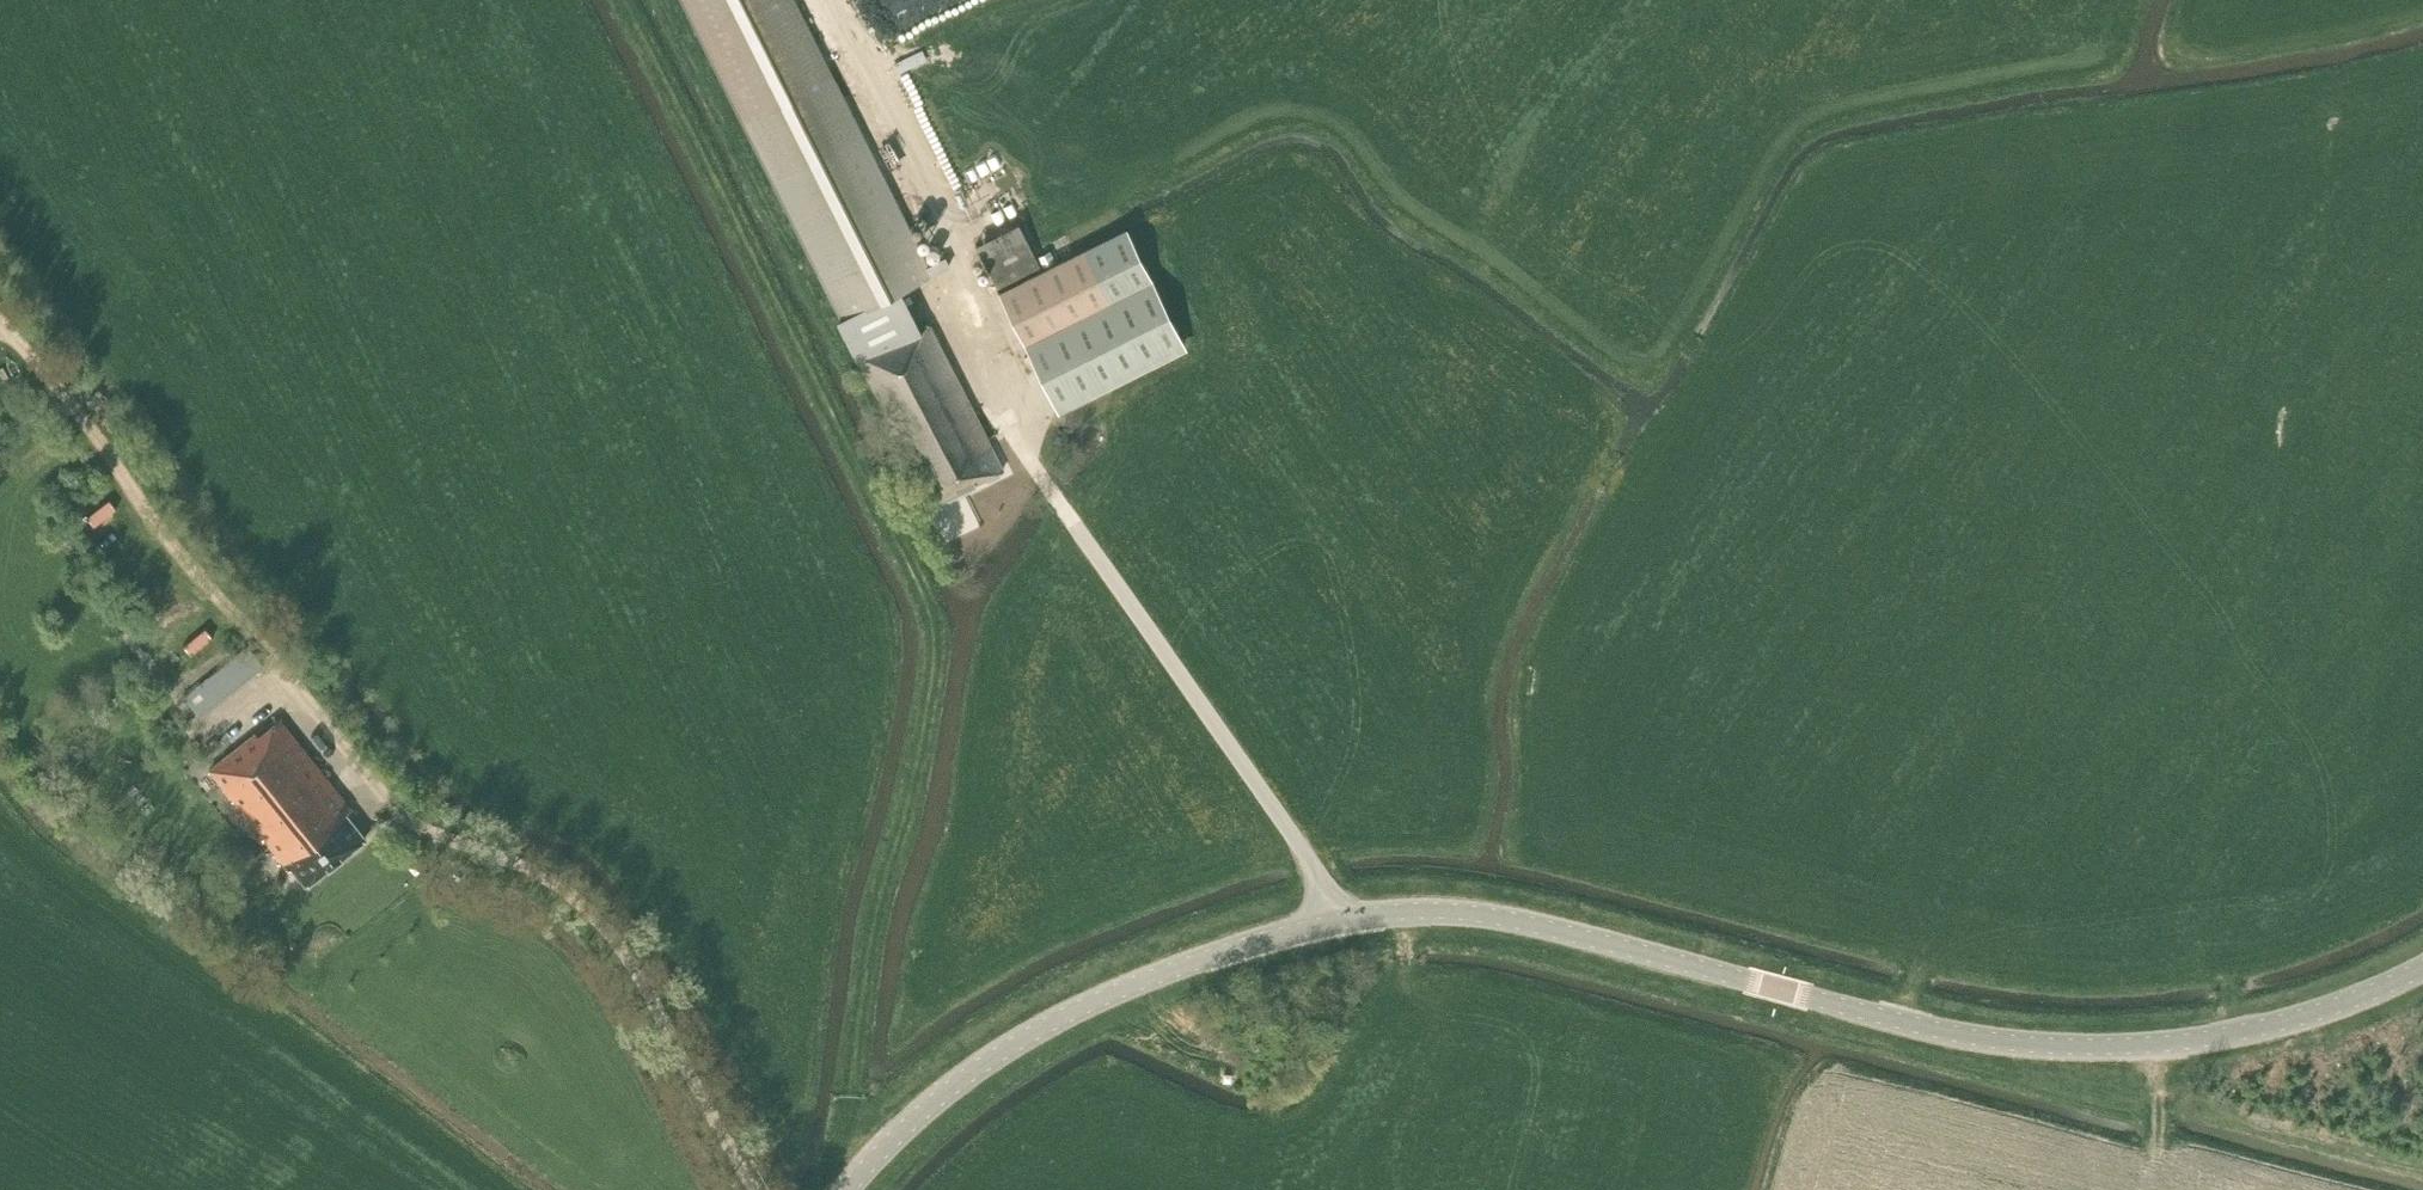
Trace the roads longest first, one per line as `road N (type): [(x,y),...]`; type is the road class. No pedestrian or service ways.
road 1 (tertiary): [(846,1189),(943,1094),(1051,1021),(1282,933),(1390,912),(1509,920),(1910,1022),(2032,1044),(2204,1040),(2325,1011),(2422,969)]
road 2 (track): [(0,319),(134,494),(402,813),(425,831),(536,870),(633,960),(756,1189)]
road 3 (track): [(814,0),(941,243),(1013,436)]

